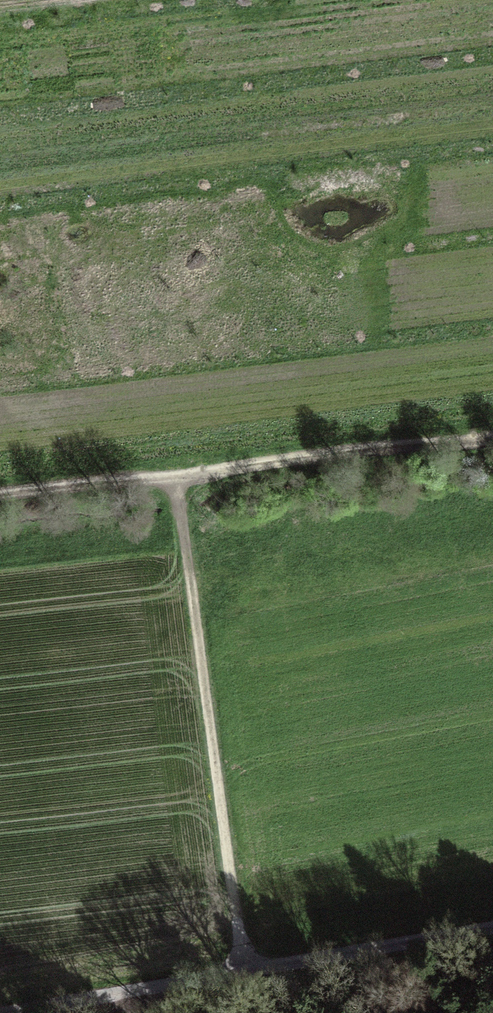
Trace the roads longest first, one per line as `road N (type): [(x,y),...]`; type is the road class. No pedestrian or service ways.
road 1 (track): [(175,481),(242,974)]
road 2 (track): [(492,929),(17,1012)]
road 3 (track): [(492,441),(175,481)]
road 4 (track): [(175,481),(0,502)]

